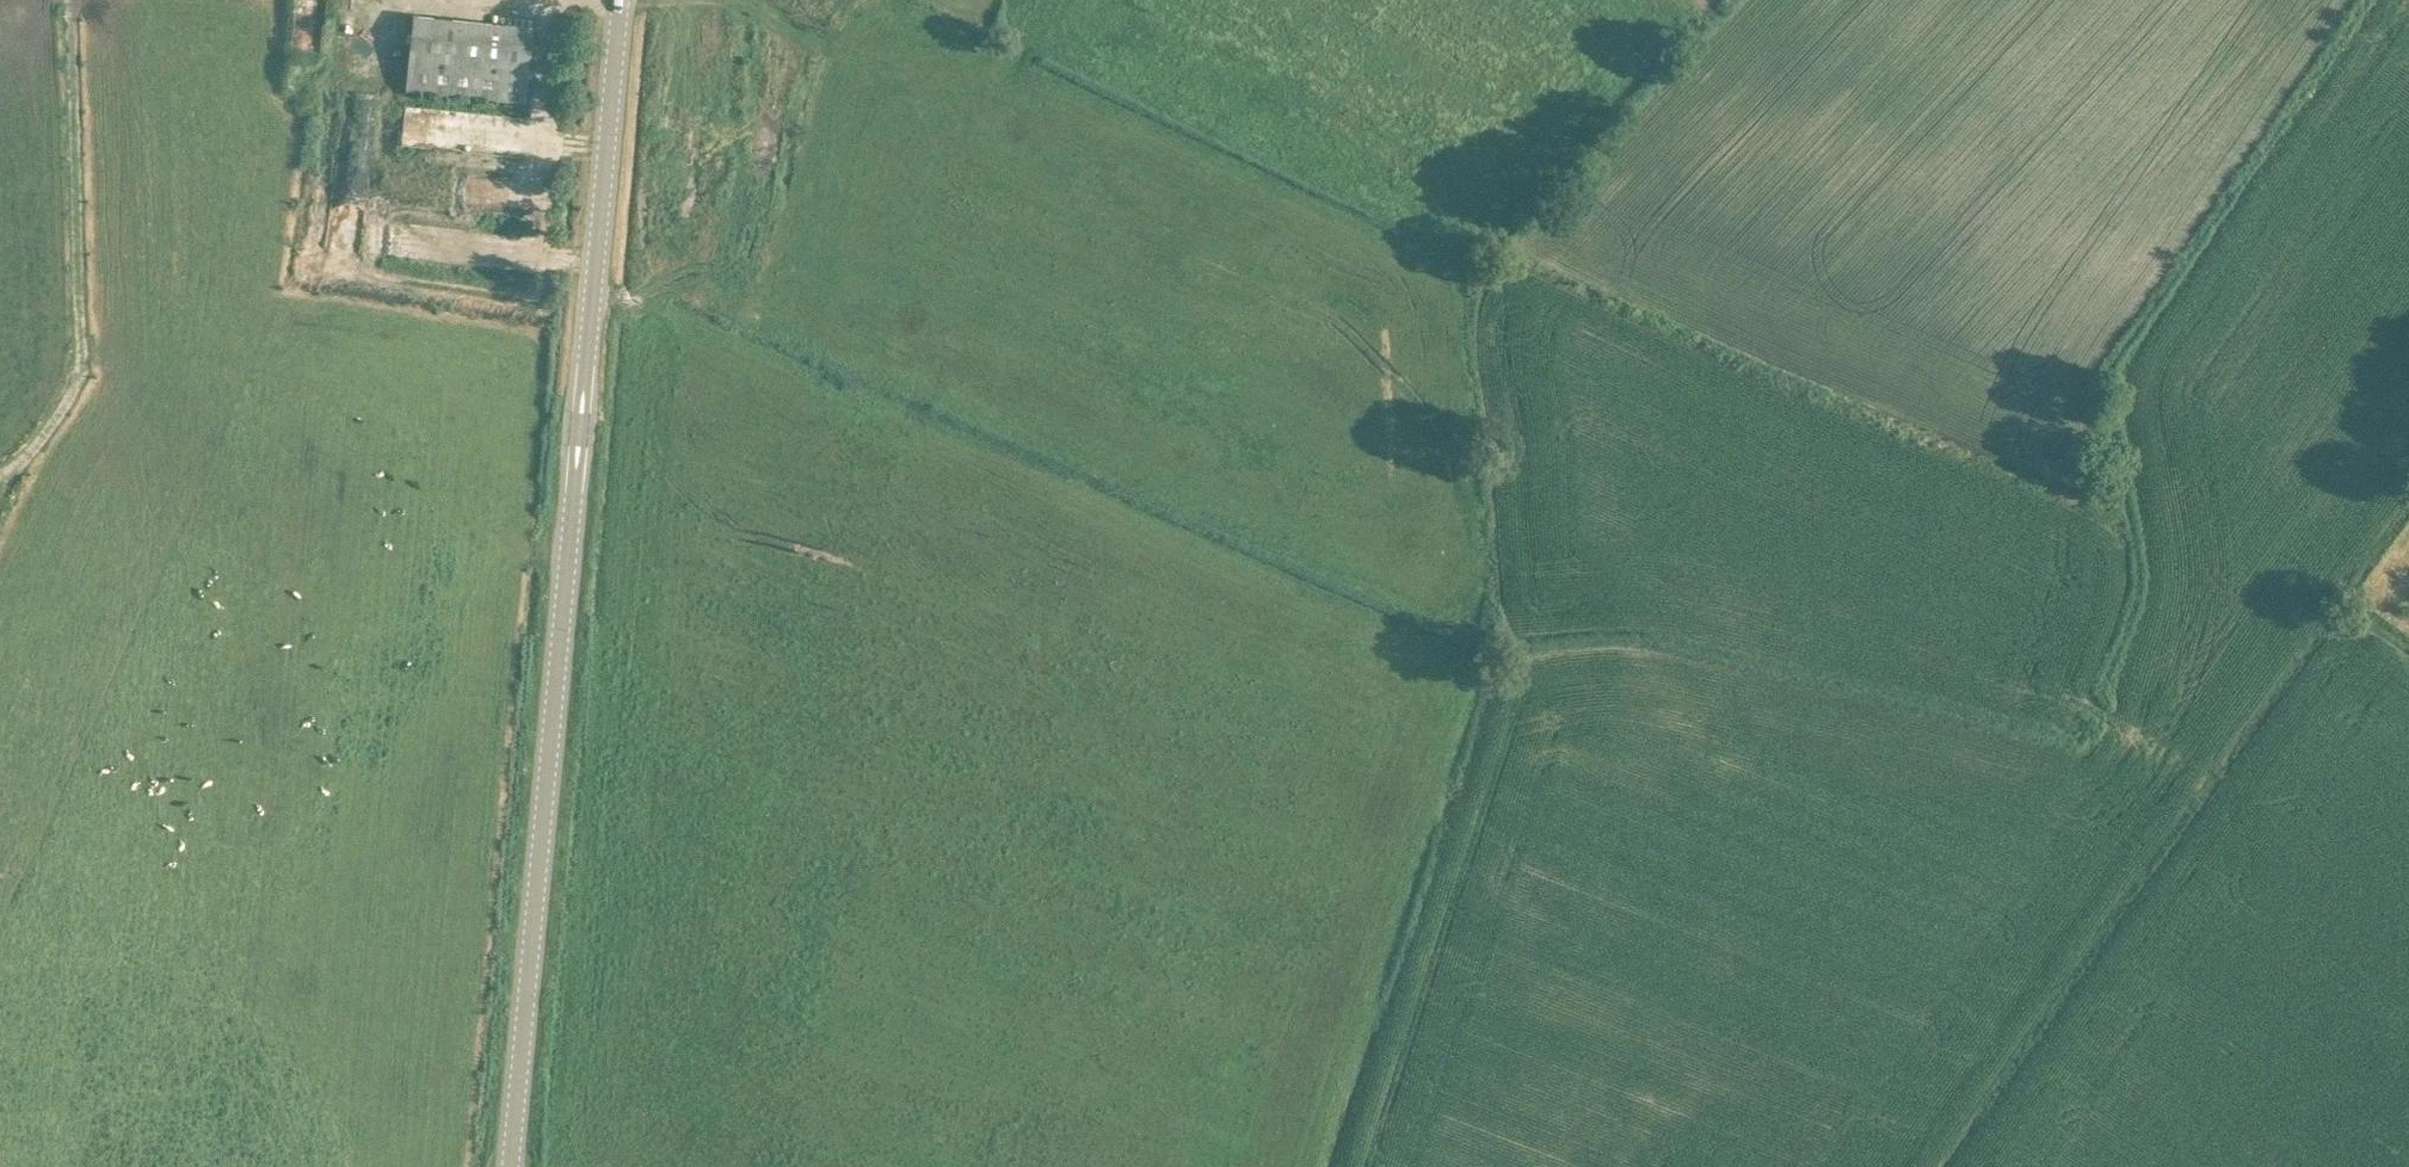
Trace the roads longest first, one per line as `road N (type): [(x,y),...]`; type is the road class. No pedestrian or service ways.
road 1 (unclassified): [(510,1166),(621,0)]

